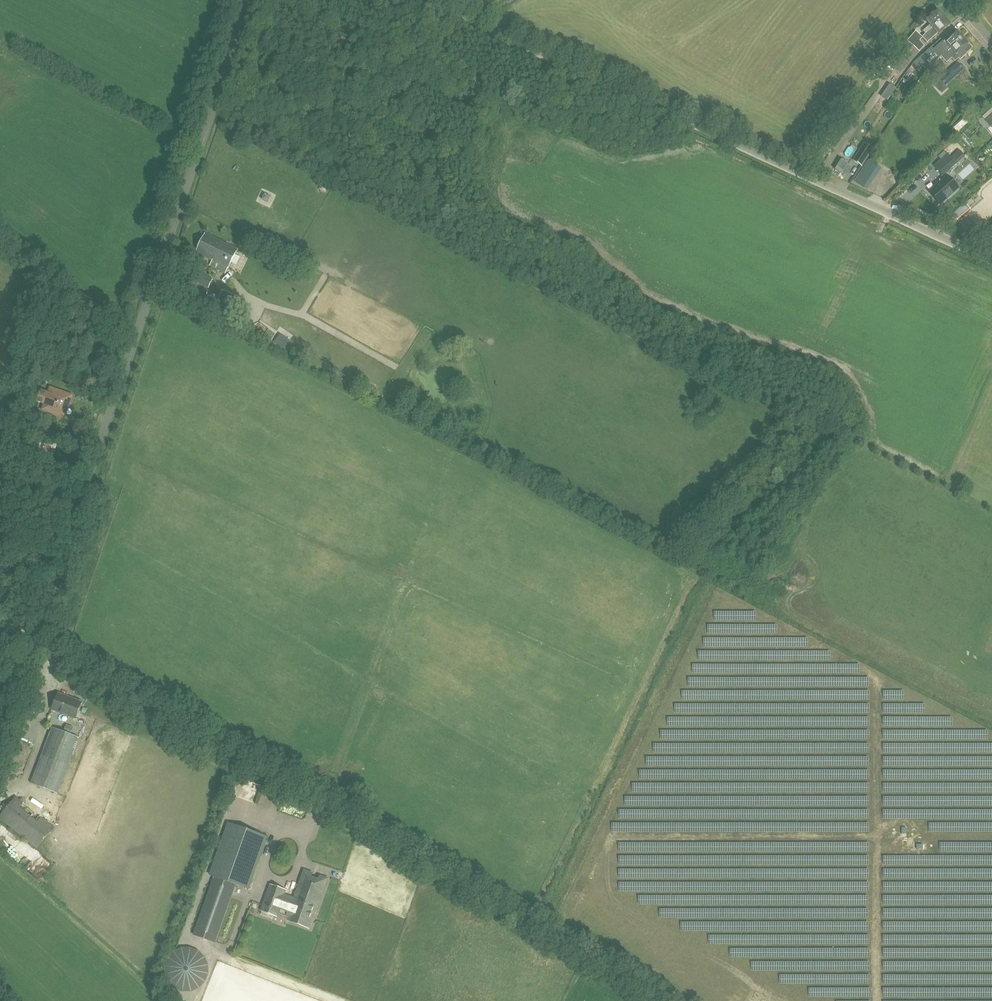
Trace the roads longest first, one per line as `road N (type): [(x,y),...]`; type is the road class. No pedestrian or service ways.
road 1 (unclassified): [(34,642),(254,0)]
road 2 (unclassified): [(991,259),(432,0)]
road 3 (track): [(665,1000),(324,809)]
road 4 (unclassified): [(324,809),(34,642)]

